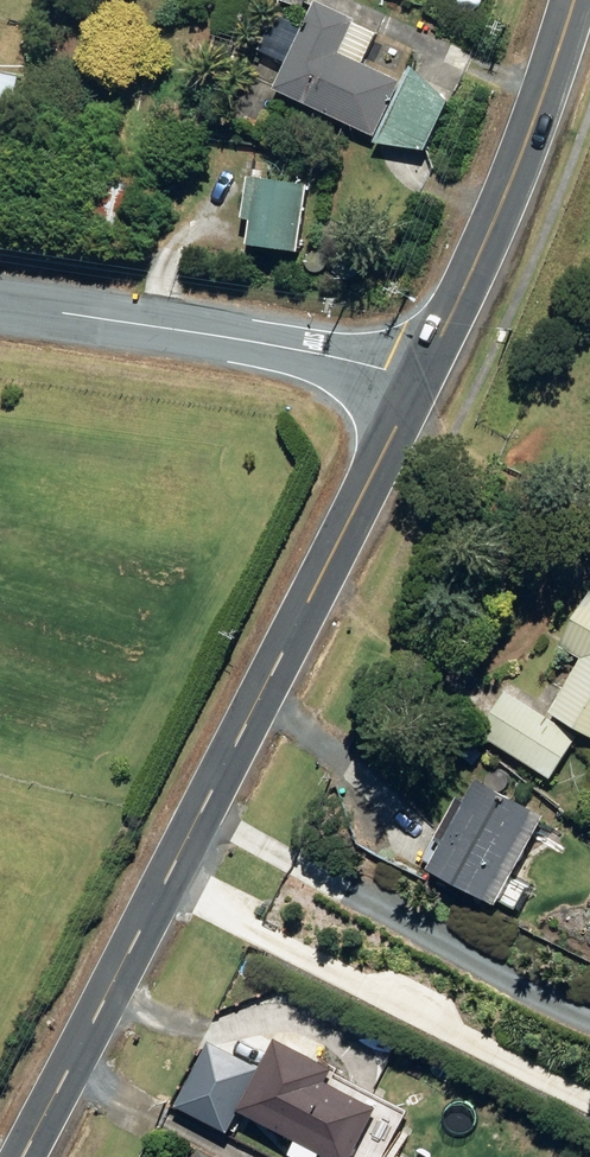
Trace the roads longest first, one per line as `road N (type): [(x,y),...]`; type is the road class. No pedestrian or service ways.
road 1 (unclassified): [(20,1156),(418,386)]
road 2 (unclassified): [(418,386),(350,359),(0,305)]
road 3 (unclassified): [(418,386),(532,128),(574,0)]

